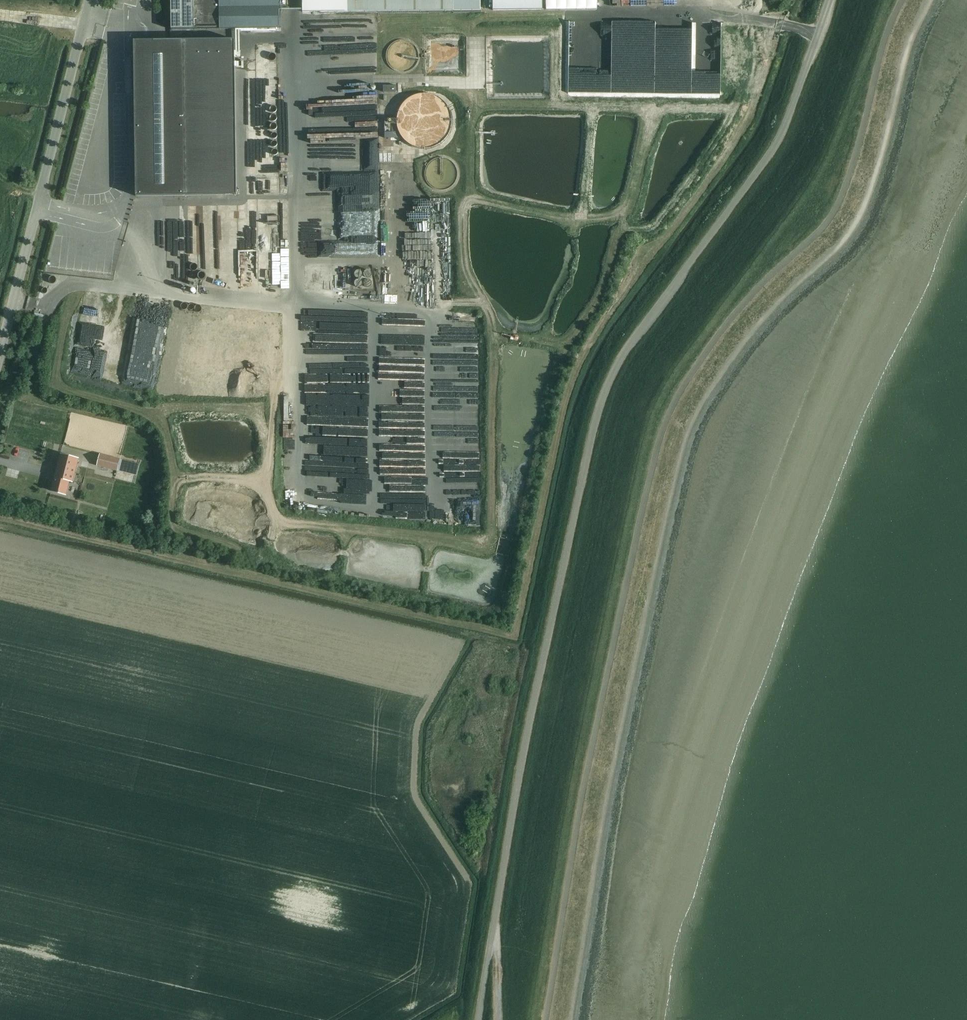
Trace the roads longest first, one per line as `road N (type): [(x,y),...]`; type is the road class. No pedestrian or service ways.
road 1 (unclassified): [(478,1019),(530,716),(600,389),(642,316),(774,141),(826,0)]
road 2 (unclassified): [(0,350),(88,0)]

